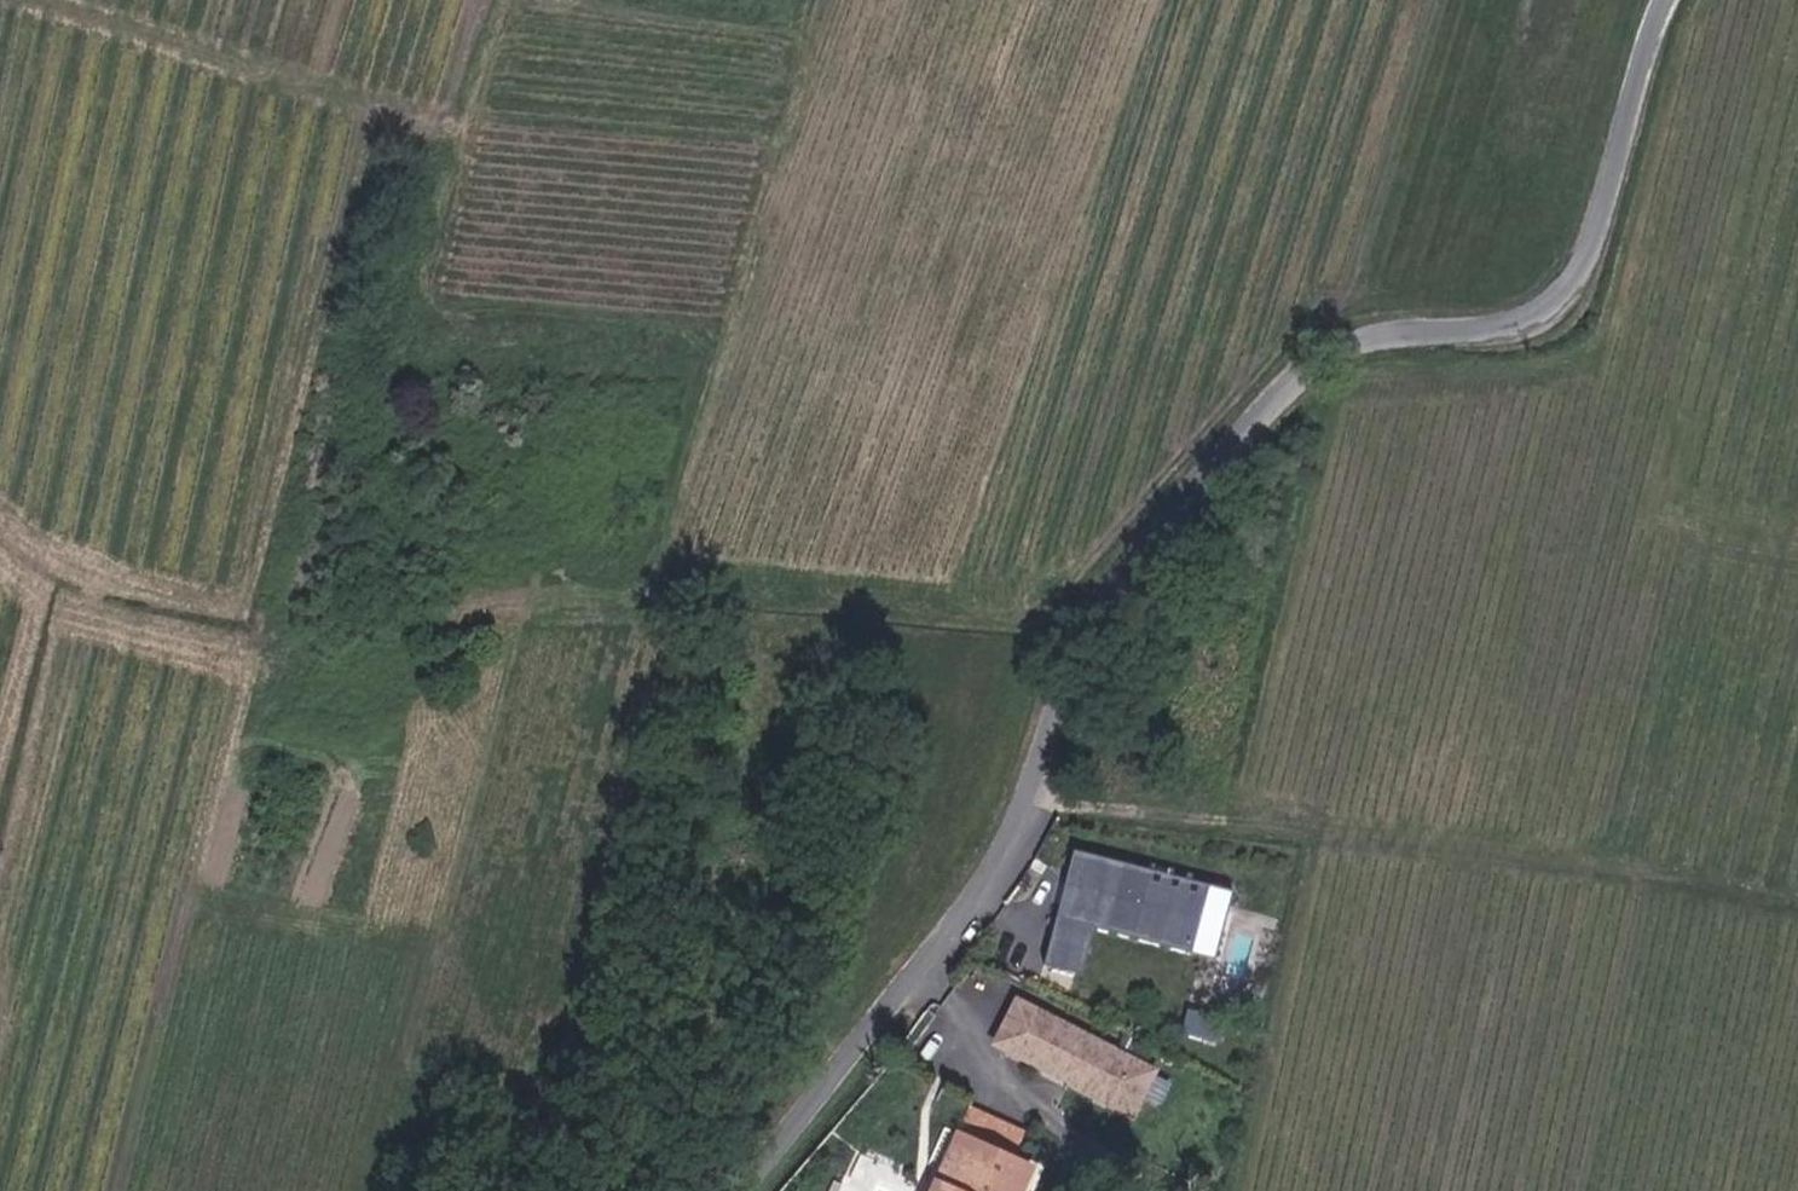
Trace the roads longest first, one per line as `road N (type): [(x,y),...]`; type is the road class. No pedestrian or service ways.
road 1 (residential): [(740,1190),(969,914),(1027,815),(1068,696),(1106,621),(1169,527),(1261,418),(1305,374),(1356,347),(1485,332),(1538,317),(1570,294),(1671,0)]

